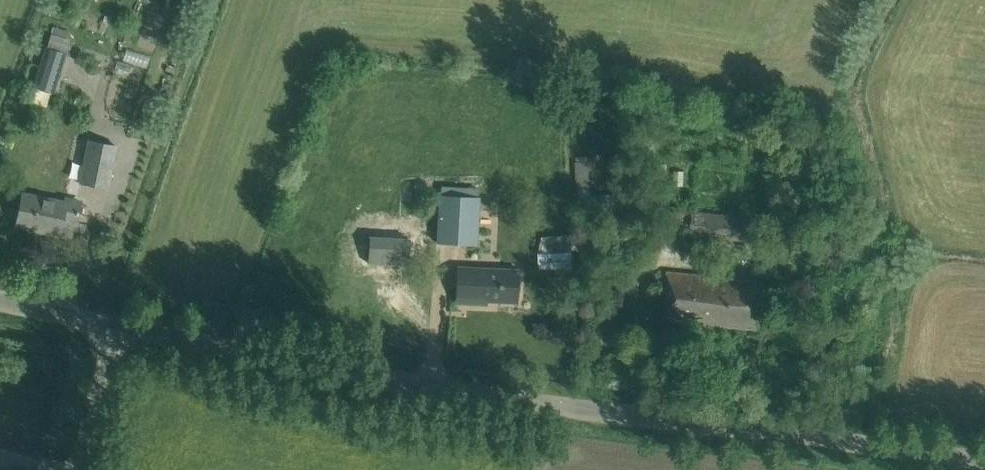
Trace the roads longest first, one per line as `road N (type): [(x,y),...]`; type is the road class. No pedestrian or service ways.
road 1 (unclassified): [(984,464),(289,374),(98,334)]
road 2 (unclassified): [(63,469),(98,334)]

